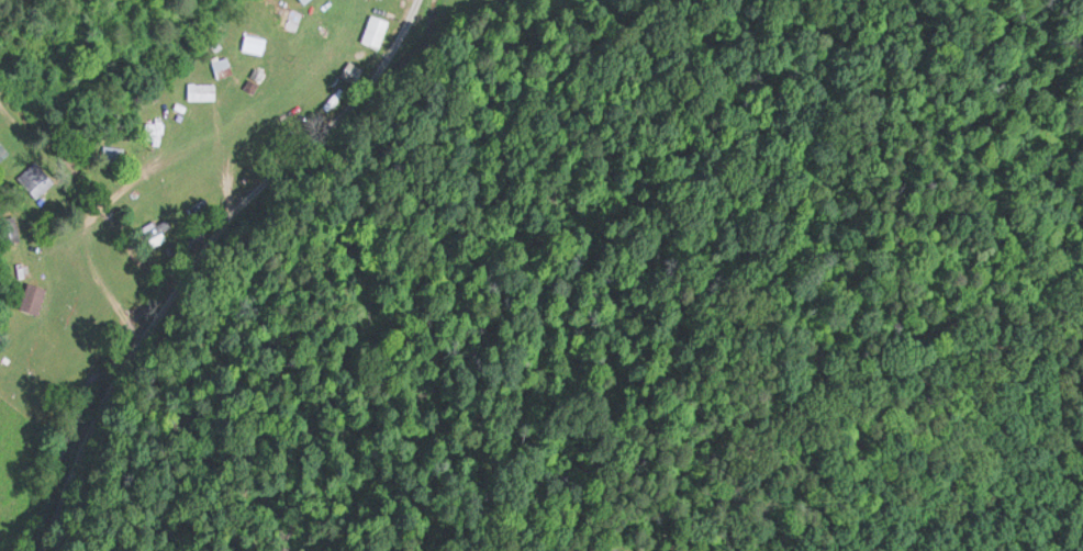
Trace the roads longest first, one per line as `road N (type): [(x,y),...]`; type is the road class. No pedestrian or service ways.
road 1 (residential): [(57,550),(85,384),(199,183),(393,0)]

